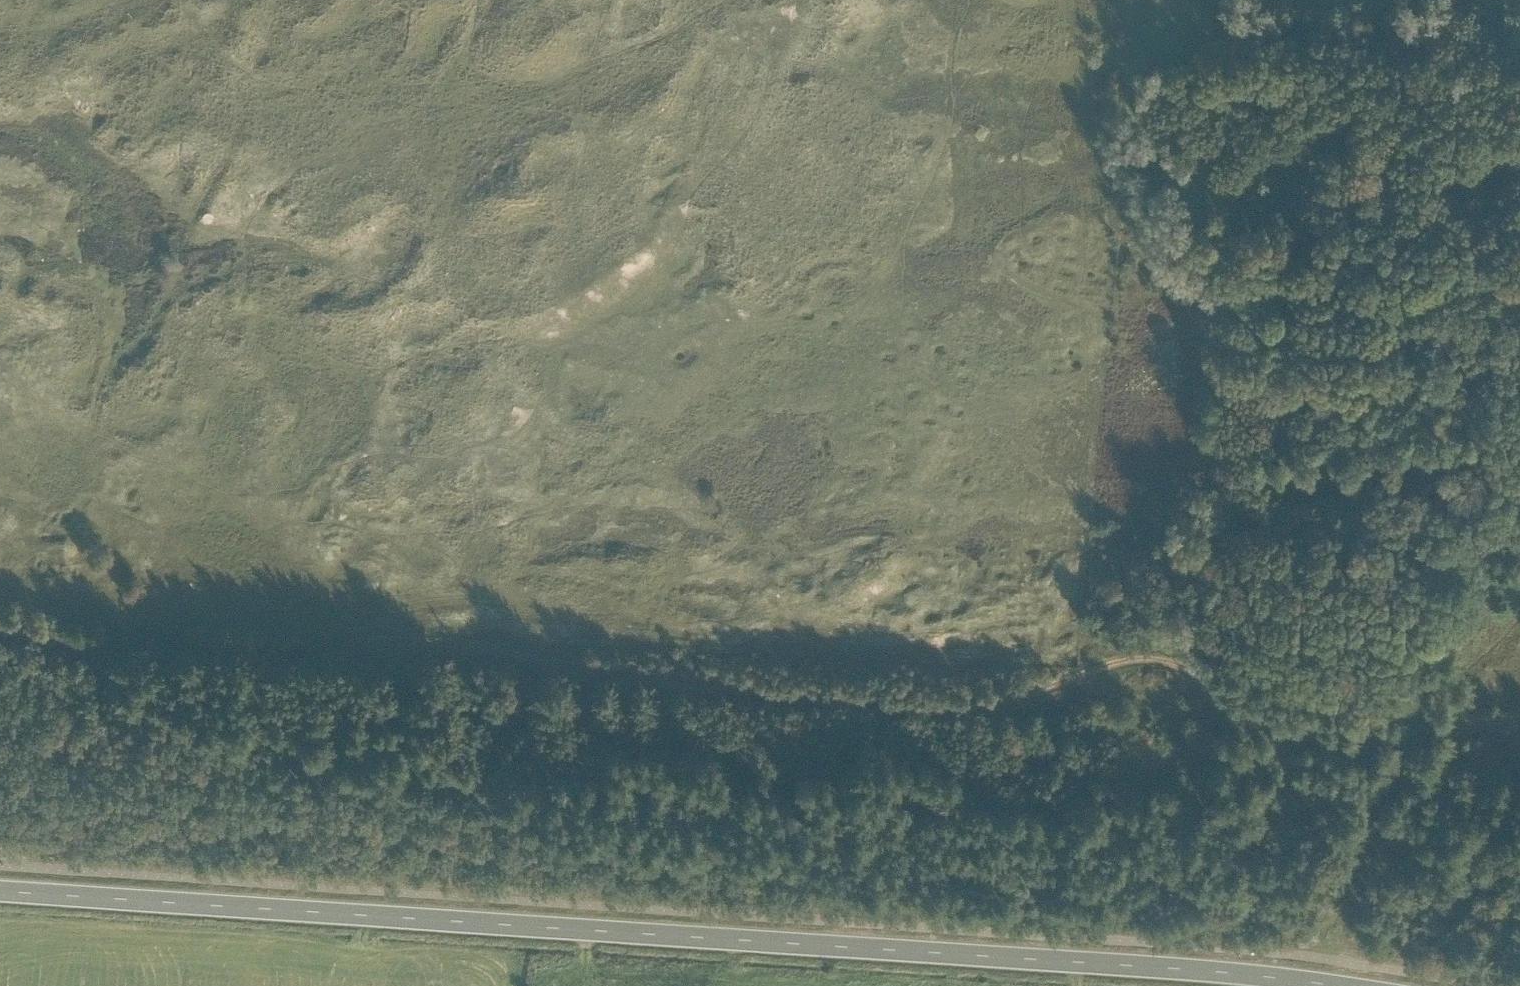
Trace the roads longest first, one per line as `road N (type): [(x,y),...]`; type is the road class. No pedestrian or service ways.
road 1 (secondary): [(1355,985),(1098,962),(0,889)]

